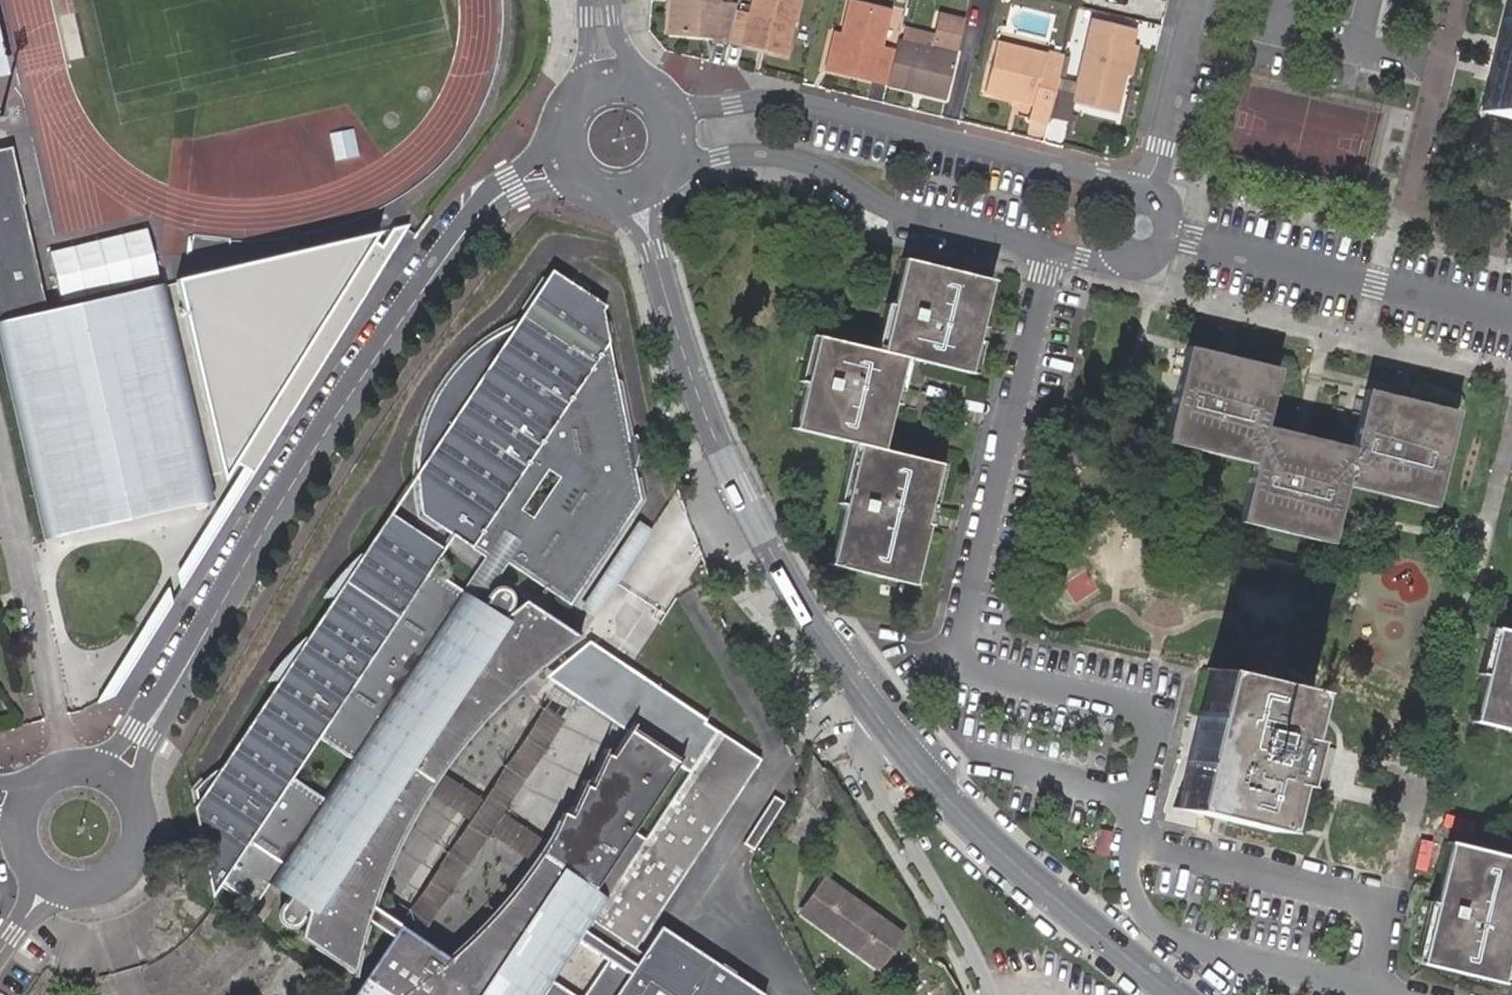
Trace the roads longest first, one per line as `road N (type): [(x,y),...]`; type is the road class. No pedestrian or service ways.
road 1 (residential): [(1050,250),(957,636),(961,656),(978,671),(1128,706),(1148,721),(1154,742),(1127,872),(1154,925),(1179,941),(1393,994)]
road 2 (unclassified): [(121,772),(283,501),(461,239),(505,193),(562,162)]
road 3 (residential): [(886,729),(814,626),(721,449),(636,197)]
road 4 (residential): [(1126,201),(1102,178),(802,104),(692,109),(658,95)]
road 5 (residential): [(668,172),(740,154),(802,161),(891,210),(1050,250)]
road 6 (residential): [(1177,994),(1010,860),(886,729)]
road 7 (residential): [(1171,235),(1511,319)]
road 8 (residential): [(994,994),(871,780),(868,753),(886,729)]
road 9 (residential): [(31,805),(28,824),(40,861),(70,882),(104,884),(133,867),(149,837),(146,801),(121,772)]
road 10 (residential): [(1147,197),(1195,0)]

